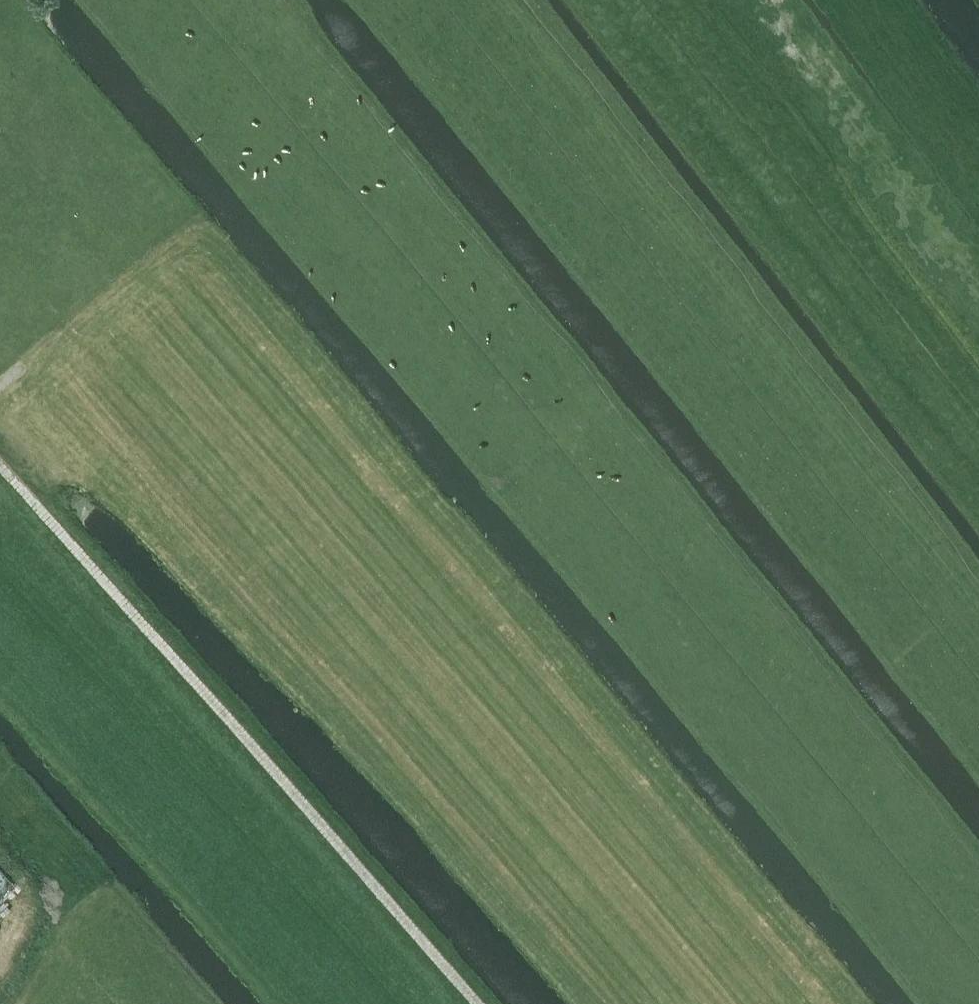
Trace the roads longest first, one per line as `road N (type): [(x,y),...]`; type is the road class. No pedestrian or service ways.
road 1 (track): [(476,1003),(0,471)]

